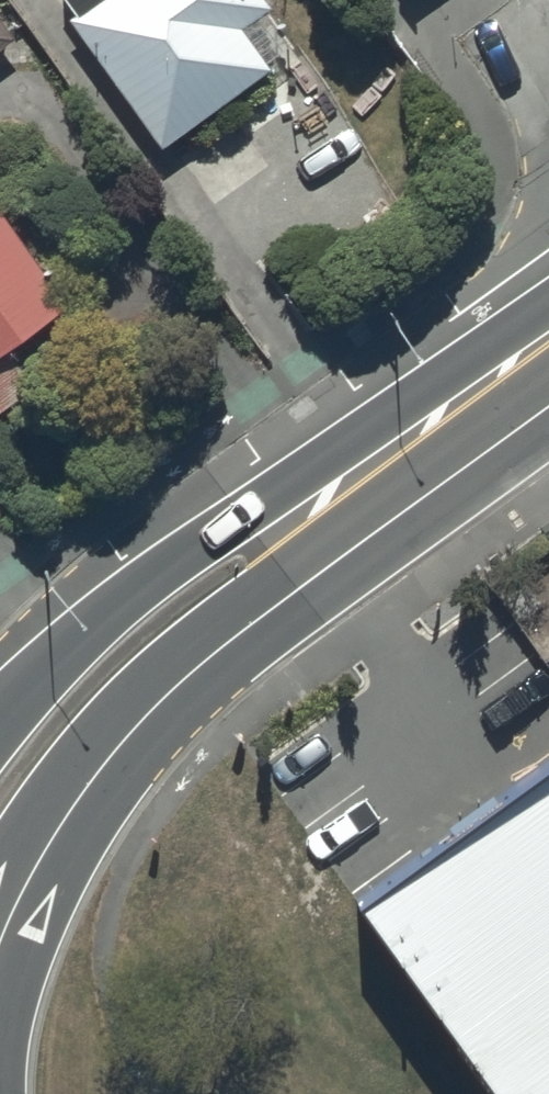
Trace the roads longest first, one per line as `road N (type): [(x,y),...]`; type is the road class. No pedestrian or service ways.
road 1 (secondary): [(499,378),(392,523),(155,710),(82,797),(0,949)]
road 2 (secondary): [(0,720),(127,598),(342,445),(499,378)]

